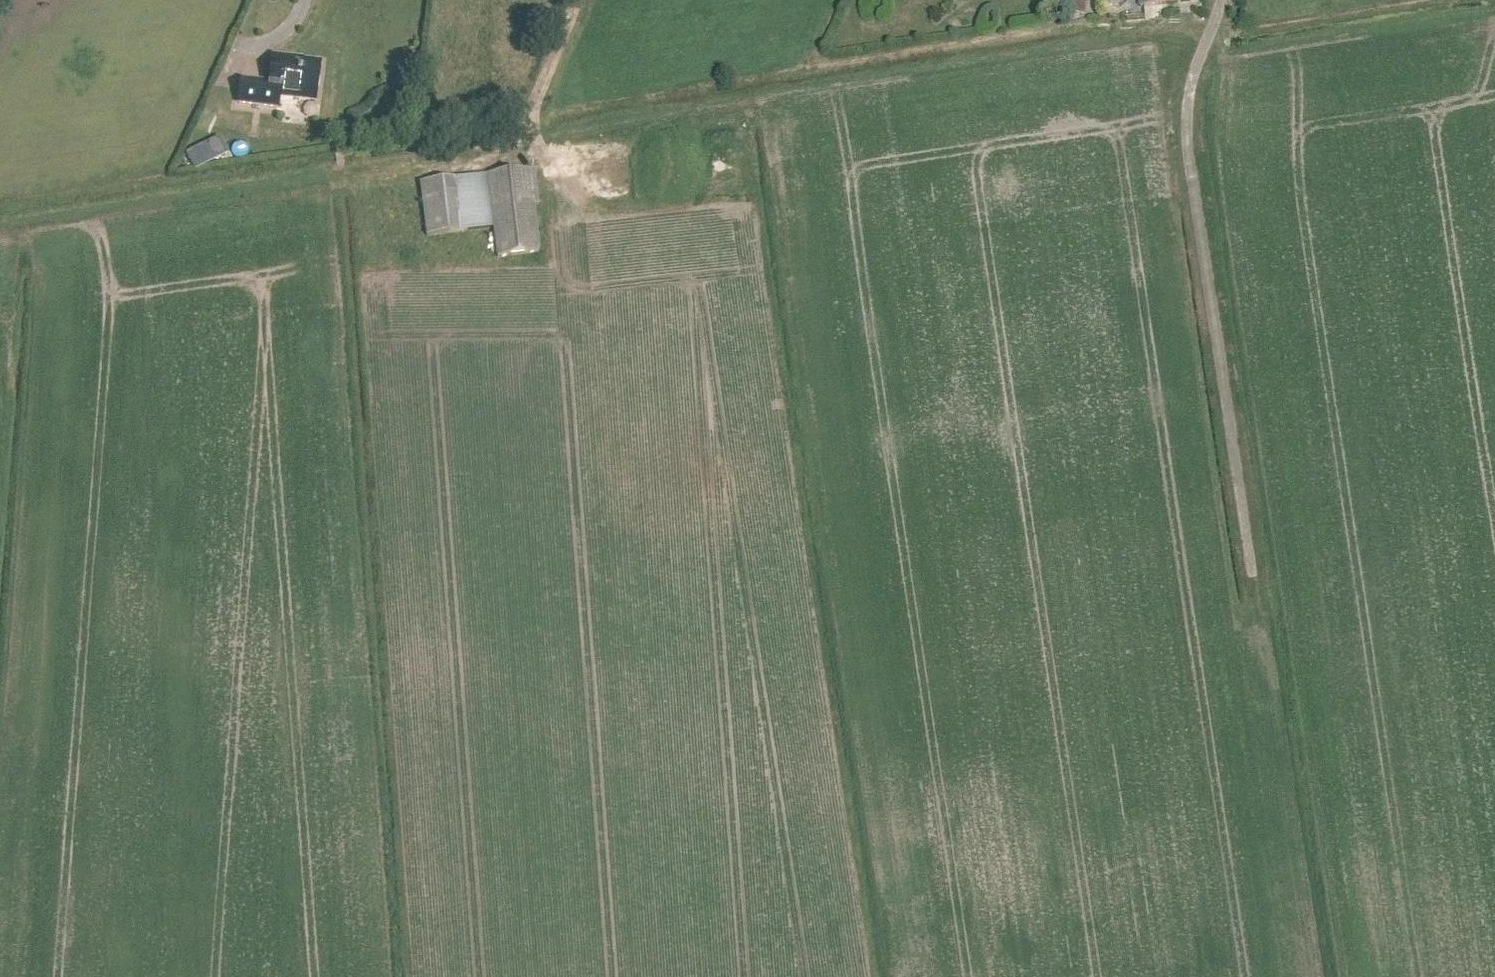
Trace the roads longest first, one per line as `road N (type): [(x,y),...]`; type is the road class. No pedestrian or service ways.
road 1 (unclassified): [(1221,0),(1184,117),(1251,575)]
road 2 (track): [(577,0),(529,134),(560,183),(560,274)]

